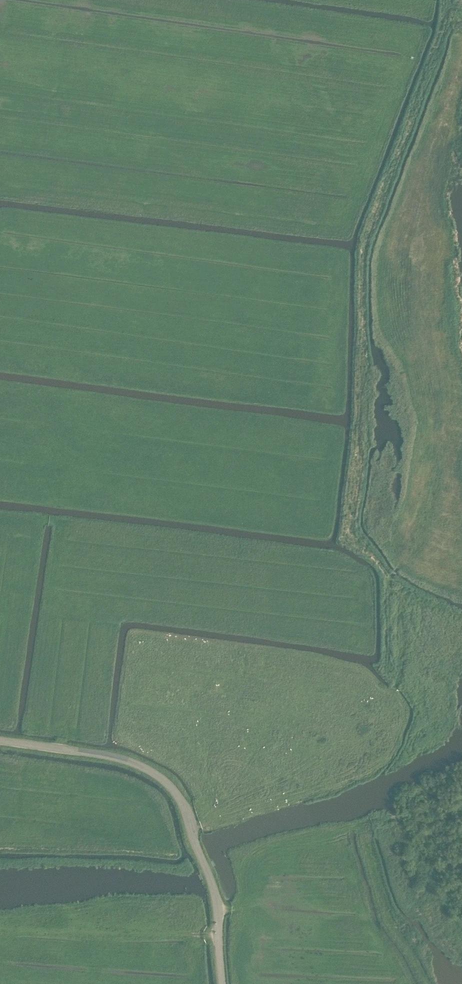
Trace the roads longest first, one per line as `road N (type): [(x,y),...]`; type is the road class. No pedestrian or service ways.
road 1 (unclassified): [(223,983),(208,874),(181,803),(153,773),(124,759),(0,741)]

